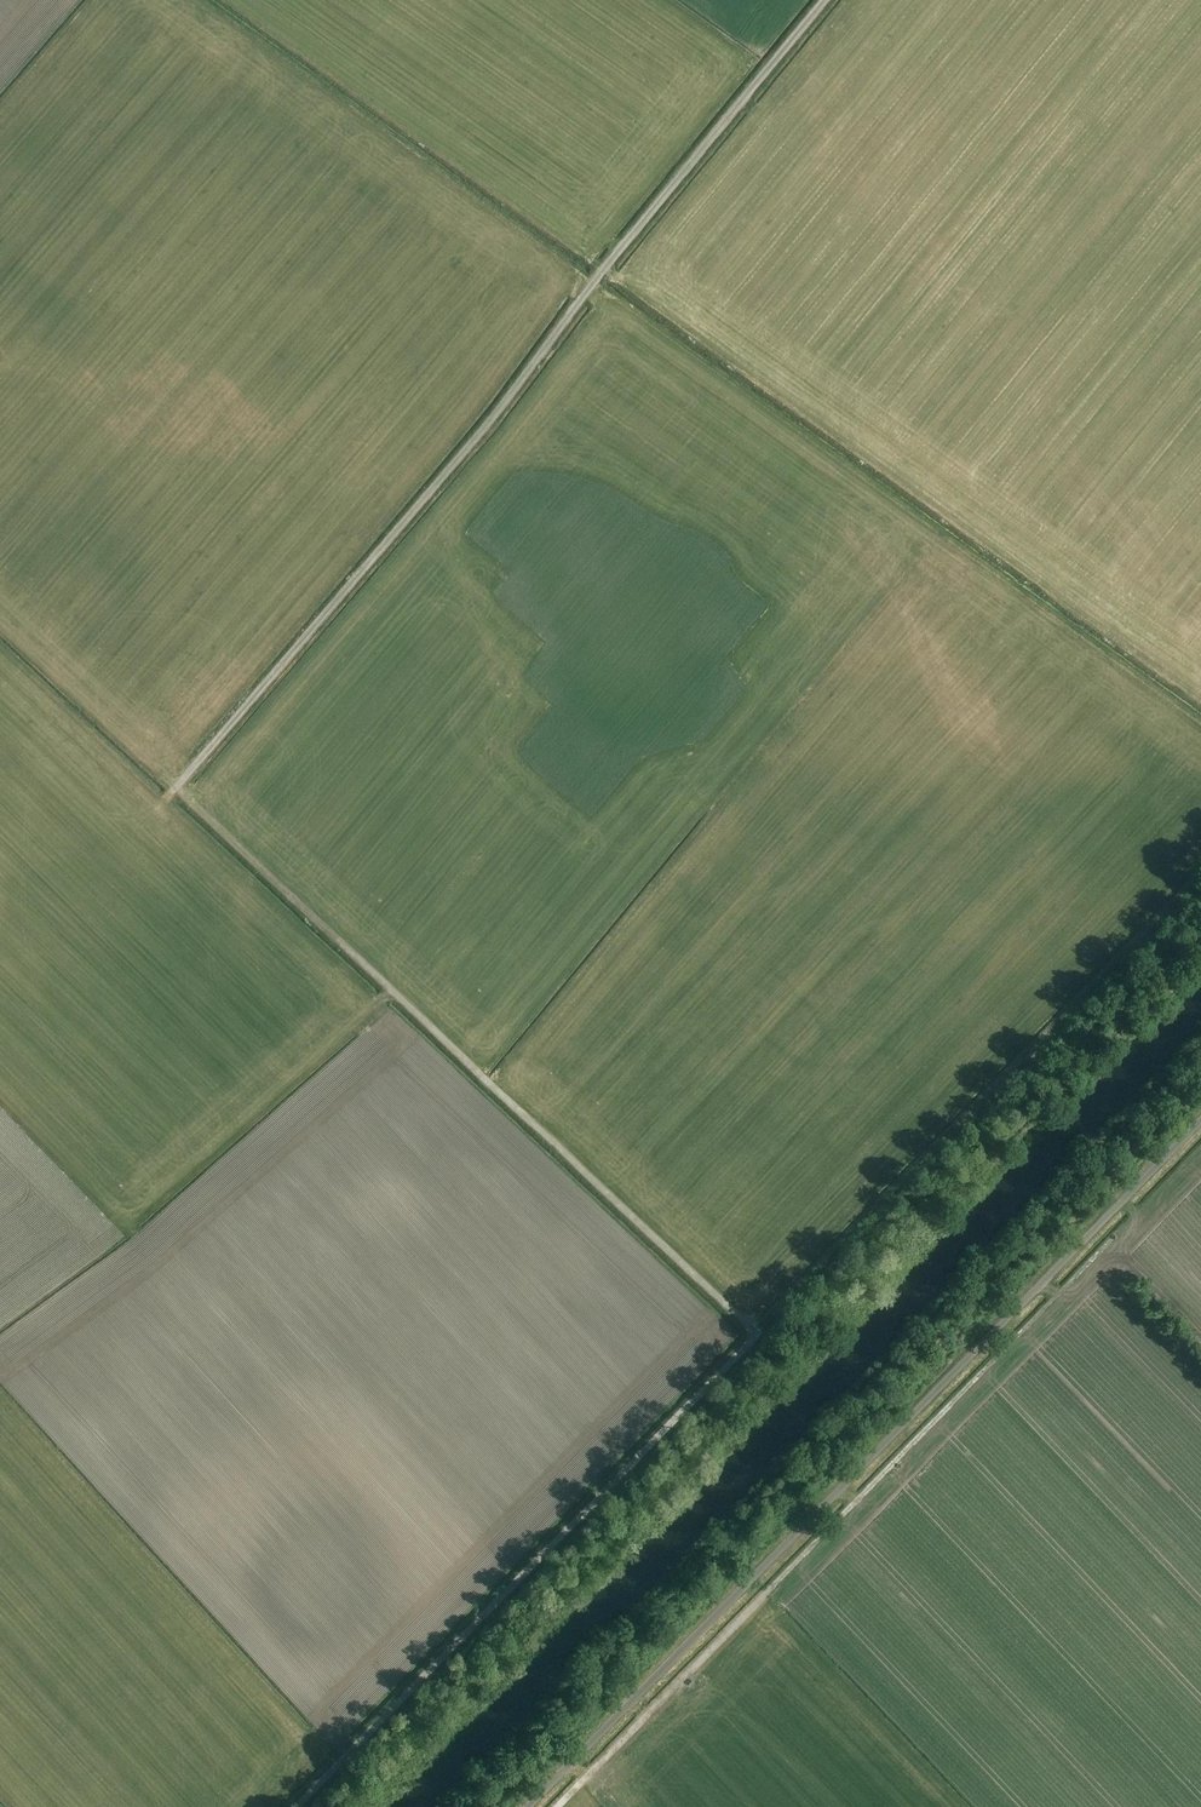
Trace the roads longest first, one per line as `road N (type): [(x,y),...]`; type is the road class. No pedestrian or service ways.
road 1 (track): [(278,1806),(748,1327),(178,785)]
road 2 (unclassified): [(178,785),(492,423),(825,0)]
road 3 (unclassified): [(528,1806),(1200,1120)]

